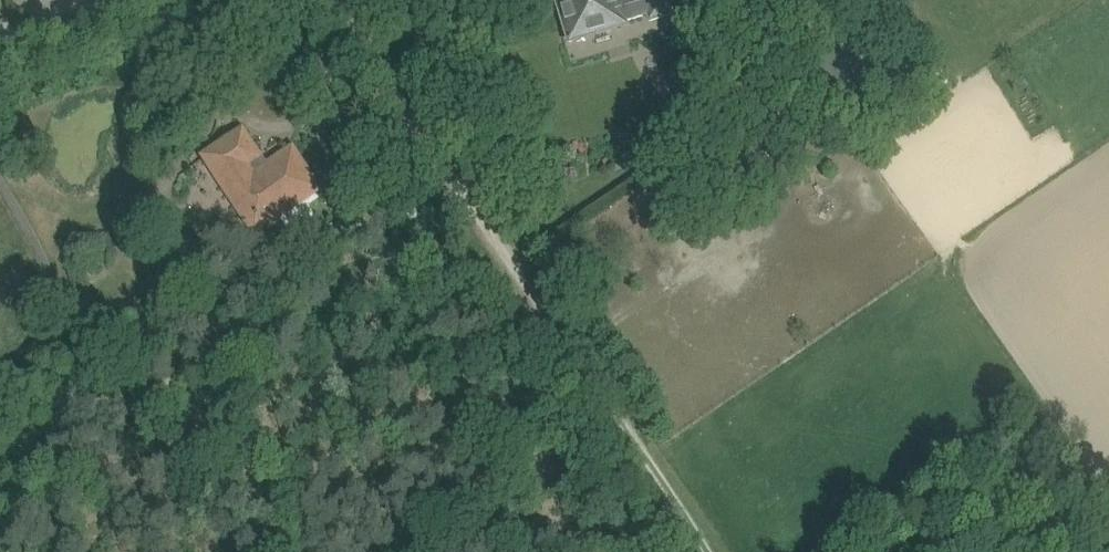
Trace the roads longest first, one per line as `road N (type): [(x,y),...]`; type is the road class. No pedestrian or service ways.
road 1 (track): [(329,0),(707,551)]
road 2 (track): [(103,267),(0,481)]
road 3 (unclassified): [(0,39),(138,0)]

